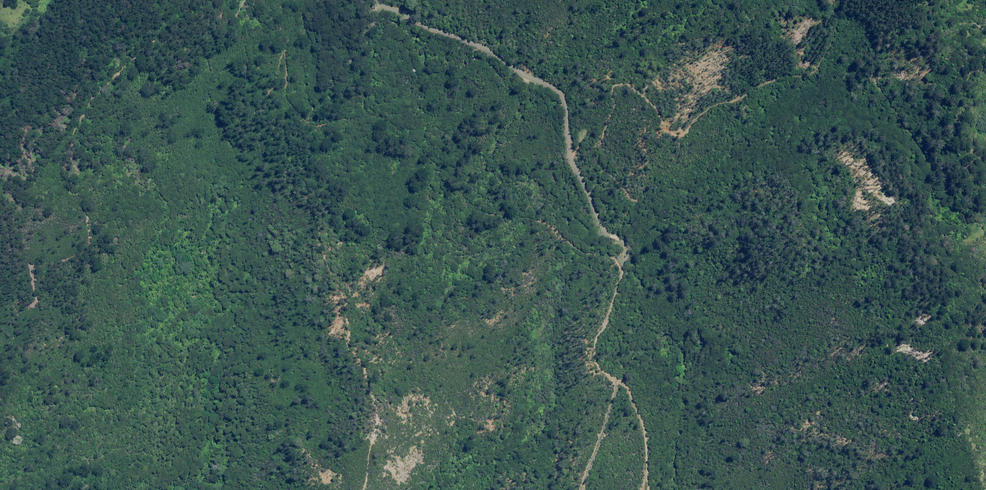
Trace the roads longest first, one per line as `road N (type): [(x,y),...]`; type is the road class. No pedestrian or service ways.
road 1 (residential): [(376,0),(423,26),(527,61),(560,90),(568,153),(603,229),(624,244),(590,361),(619,380),(643,419),(648,489)]
road 2 (track): [(626,260),(530,219),(475,210),(387,120),(324,127),(297,117),(288,97),(290,0)]

